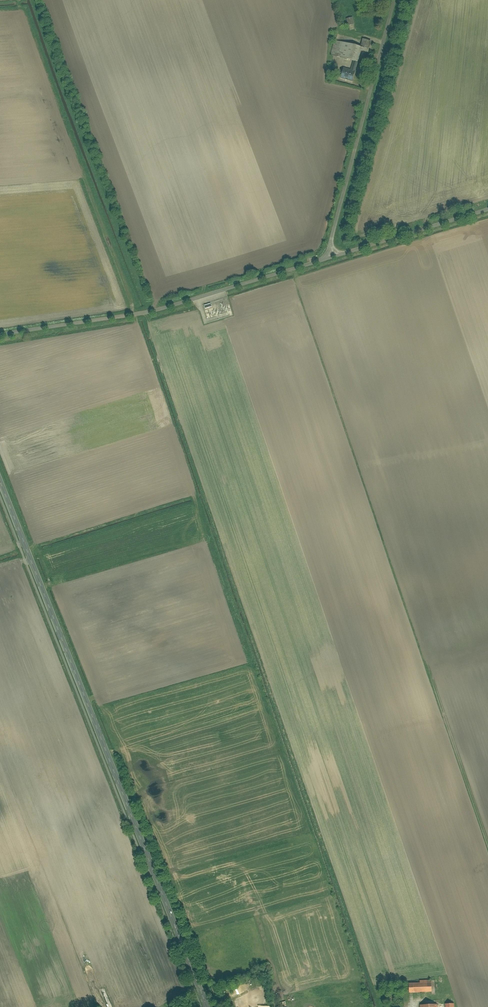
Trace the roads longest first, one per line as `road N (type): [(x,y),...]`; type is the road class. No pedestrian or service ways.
road 1 (tertiary): [(207,1006),(0,482)]
road 2 (unclassified): [(0,335),(155,311),(332,257)]
road 3 (unclassified): [(395,0),(332,257)]
road 4 (unclassified): [(332,257),(487,210)]
road 5 (track): [(85,180),(137,315)]

